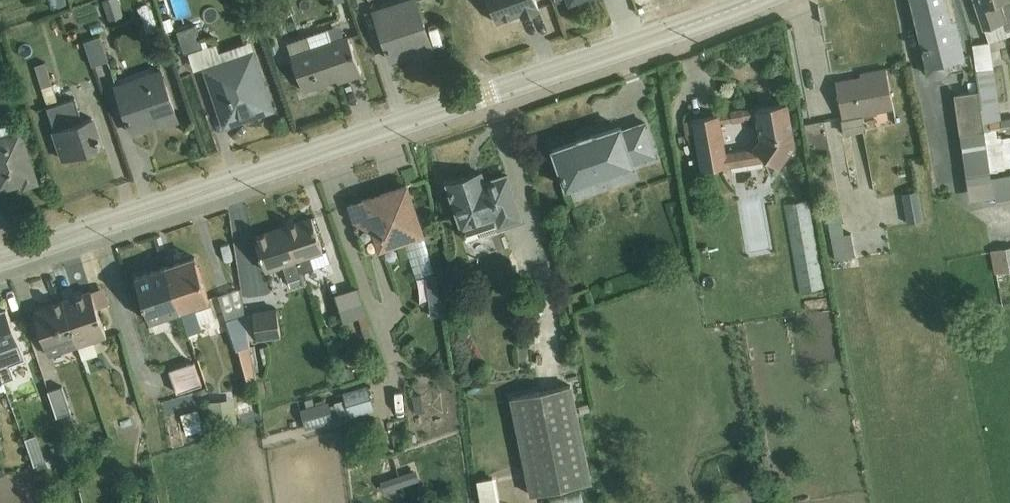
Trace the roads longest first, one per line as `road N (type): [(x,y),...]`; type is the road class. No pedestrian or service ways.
road 1 (tertiary): [(0,260),(756,0)]

